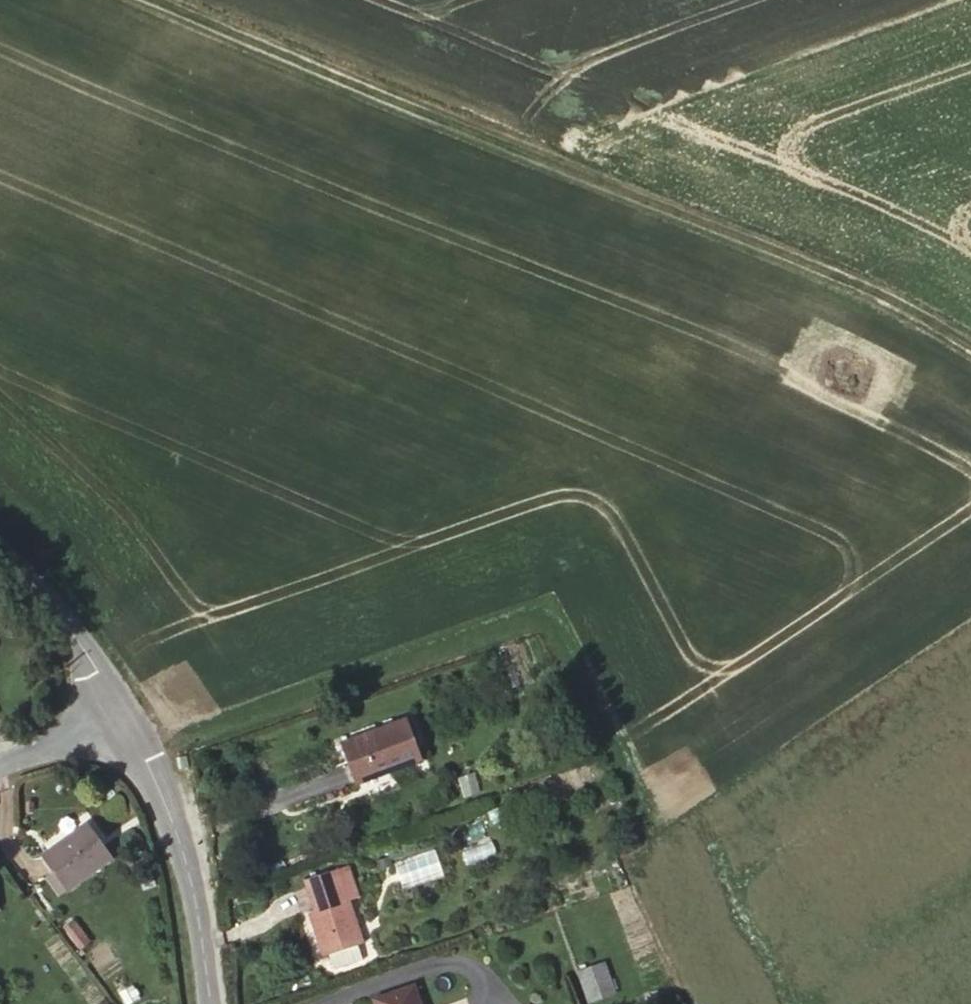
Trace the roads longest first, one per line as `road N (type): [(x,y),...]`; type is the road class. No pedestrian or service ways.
road 1 (track): [(153,0),(782,255),(970,348)]
road 2 (tertiary): [(212,1003),(201,911),(150,756),(117,708)]
road 3 (tertiary): [(117,708),(33,585),(0,555)]
road 4 (residential): [(0,762),(117,708)]

